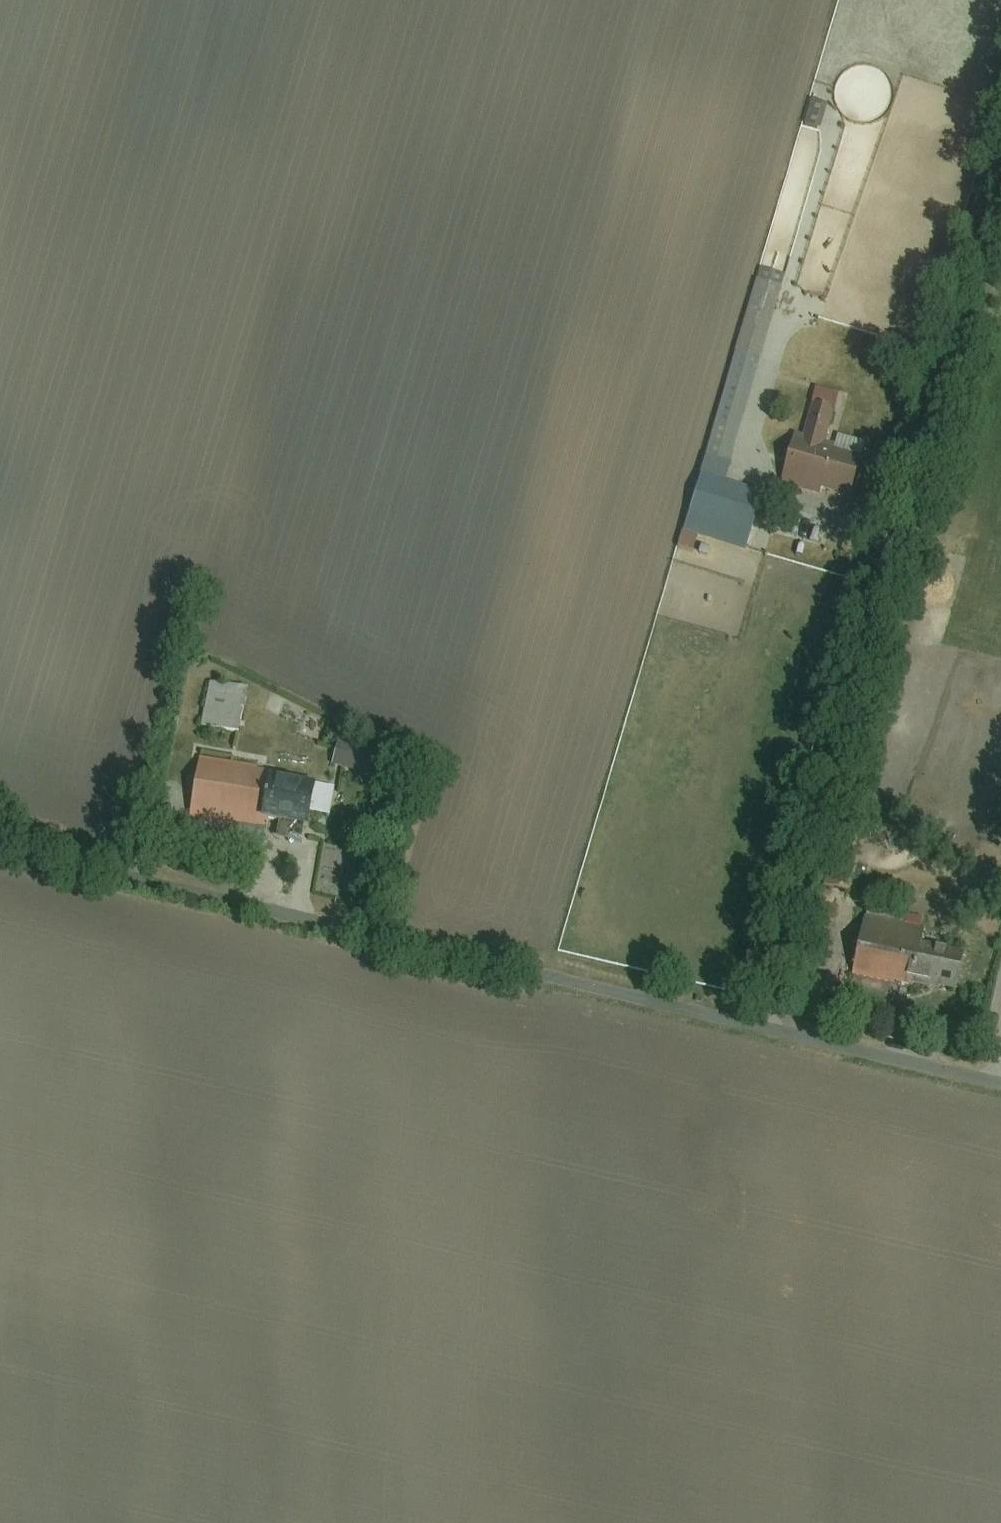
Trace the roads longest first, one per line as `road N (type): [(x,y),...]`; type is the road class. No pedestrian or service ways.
road 1 (residential): [(0,849),(1000,1083)]

